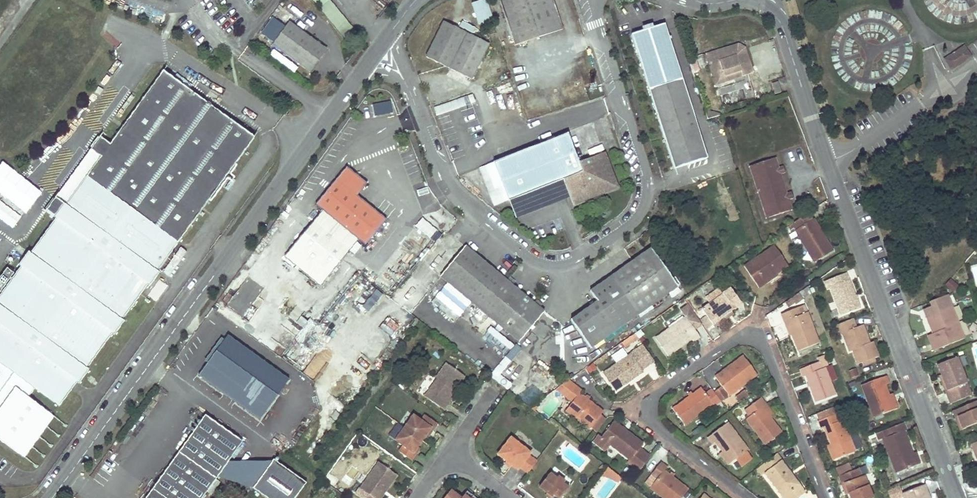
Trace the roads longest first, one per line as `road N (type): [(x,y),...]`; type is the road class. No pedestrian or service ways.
road 1 (unclassified): [(598,0),(648,186),(631,225),(575,262),(529,259),(449,192),(412,97)]
road 2 (unclassified): [(52,497),(358,76)]
road 3 (residential): [(822,497),(767,352),(745,337),(663,390),(653,408),(661,430),(749,497)]
road 4 (residential): [(827,162),(957,497)]
road 5 (residential): [(827,162),(976,66)]
road 6 (residential): [(764,5),(783,30),(827,162)]

